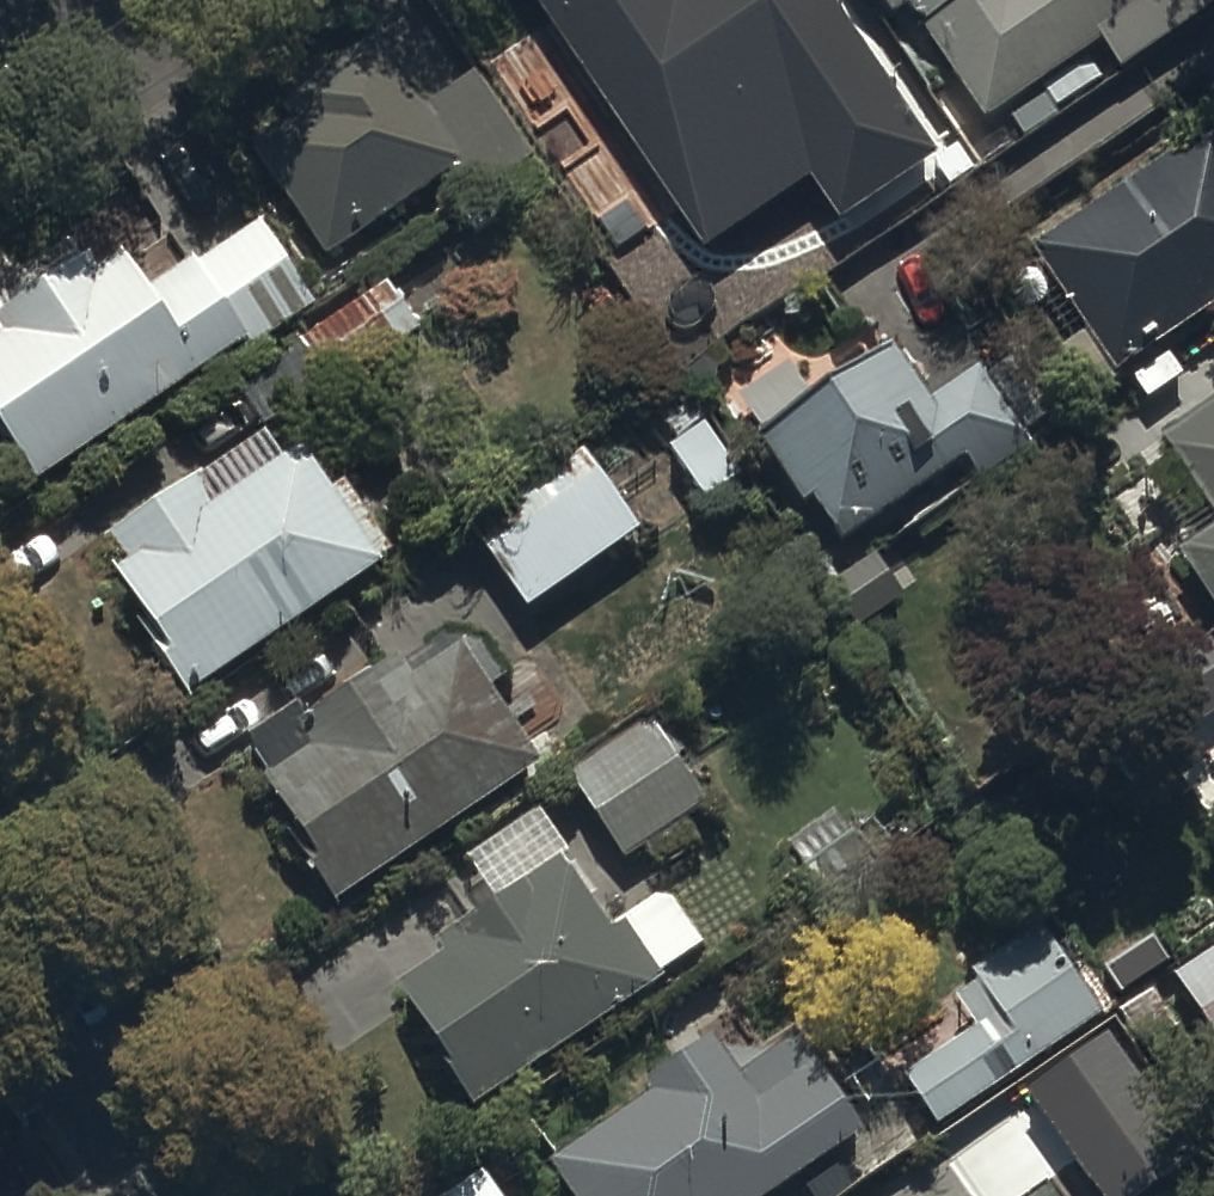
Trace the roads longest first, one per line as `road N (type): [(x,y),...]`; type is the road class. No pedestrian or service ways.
road 1 (residential): [(0,946),(169,1195)]

